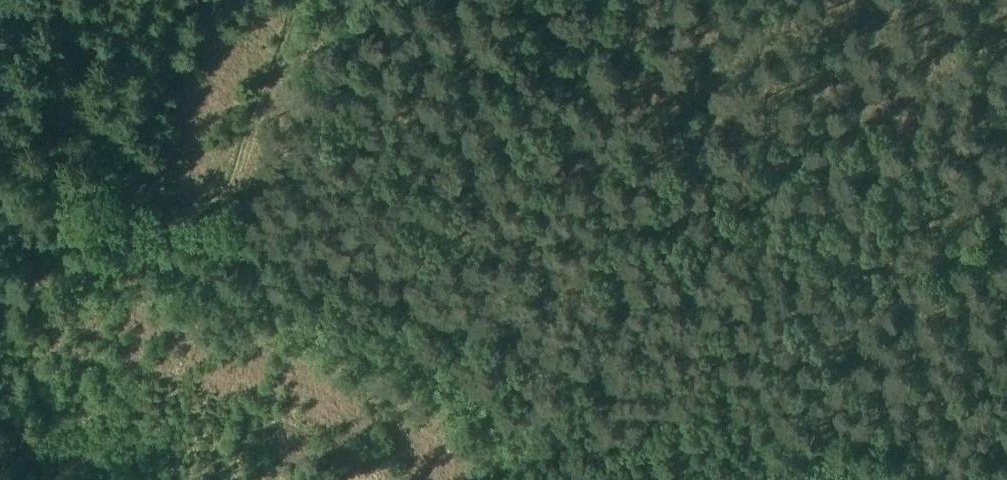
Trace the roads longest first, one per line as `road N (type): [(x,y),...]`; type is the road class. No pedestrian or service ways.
road 1 (track): [(304,0),(233,198)]

